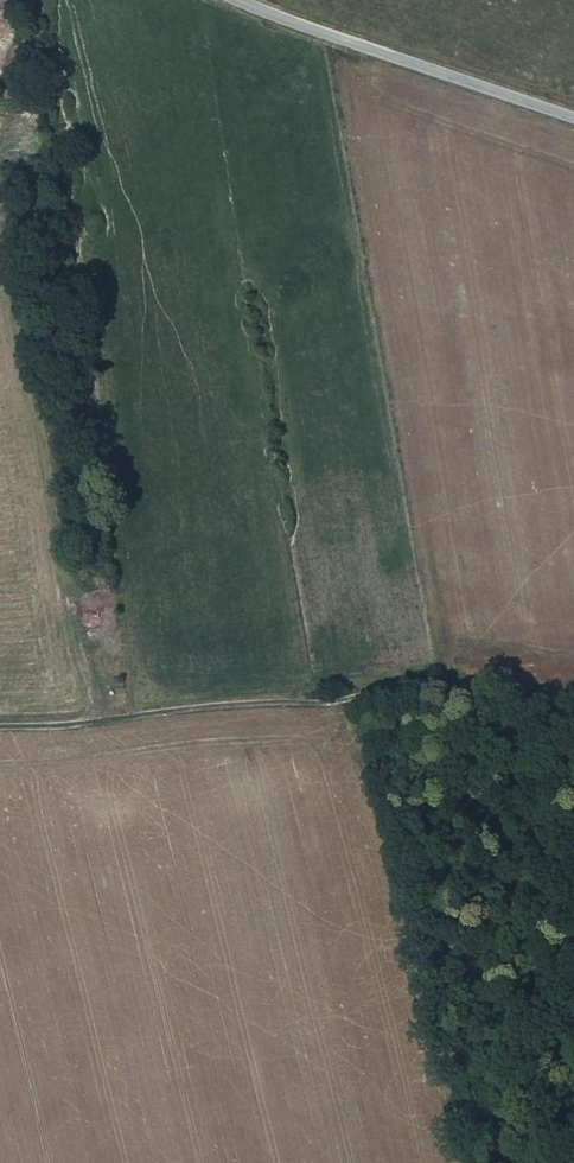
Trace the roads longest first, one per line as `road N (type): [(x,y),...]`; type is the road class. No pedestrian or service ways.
road 1 (track): [(0,725),(363,694),(573,692)]
road 2 (unclassified): [(573,116),(230,0)]

